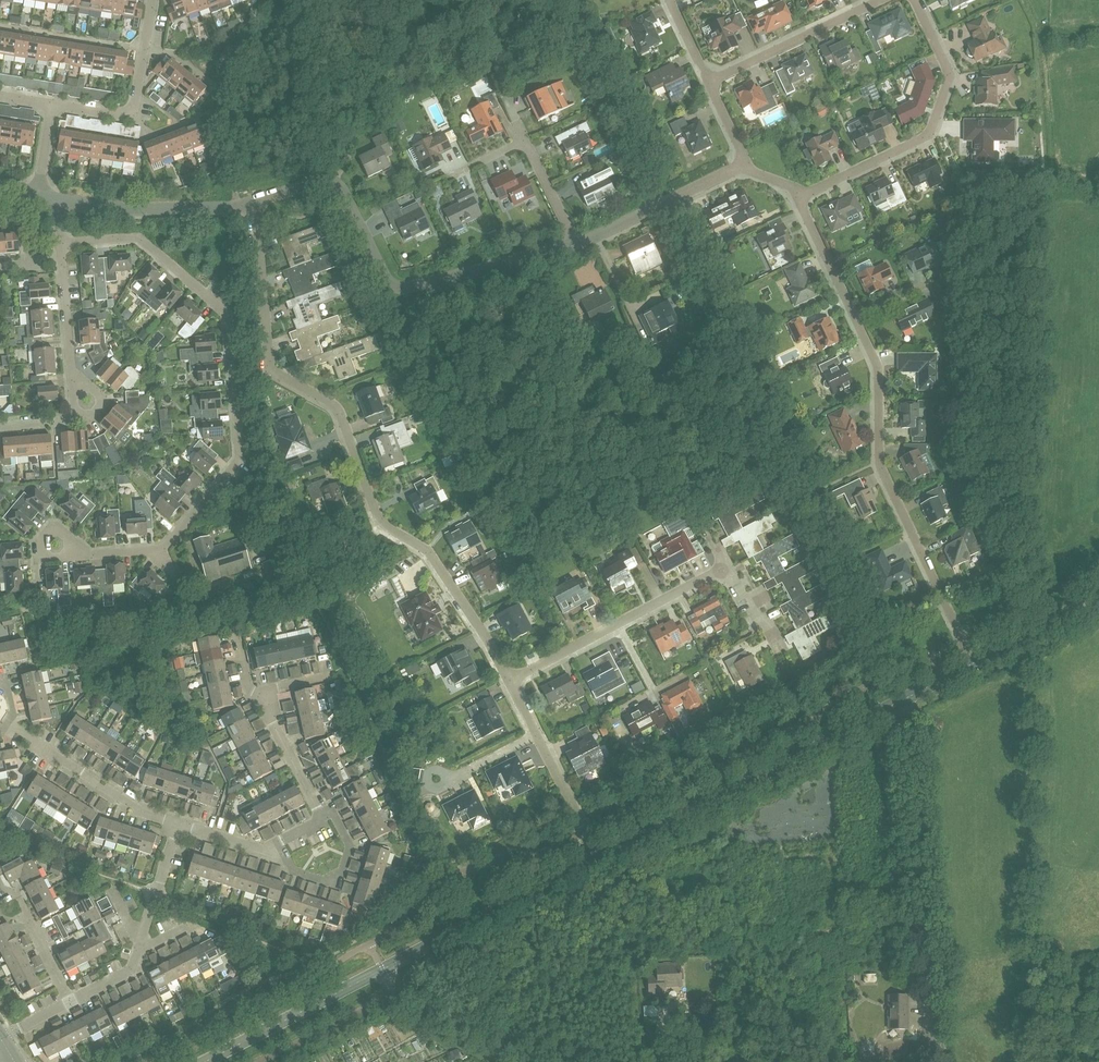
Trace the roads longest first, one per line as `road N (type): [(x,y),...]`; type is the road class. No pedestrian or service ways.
road 1 (residential): [(511,680),(429,551),(382,522),(337,408),(273,369),(255,202)]
road 2 (track): [(883,660),(663,203)]
road 3 (residential): [(158,550),(240,454),(229,318),(139,238),(61,243)]
road 4 (tertiary): [(598,854),(975,663)]
road 5 (residential): [(575,243),(401,288),(388,282),(335,184),(255,202)]
road 6 (residential): [(975,663),(882,468),(879,372),(855,317)]
road 7 (residential): [(799,196),(931,130),(949,77),(914,0)]
road 8 (tertiary): [(381,969),(598,854)]
road 9 (track): [(568,0),(663,203)]
road 10 (residential): [(178,822),(136,807),(7,722)]
road 11 (tertiary): [(205,1061),(381,969)]
road 12 (residential): [(53,105),(120,116),(136,107),(153,0)]
road 13 (residential): [(709,83),(882,0)]
road 14 (residential): [(240,206),(125,208),(58,198)]
road 15 (track): [(552,1061),(406,1002),(388,985)]
road 16 (residential): [(321,819),(333,813),(350,847),(342,872),(323,880),(294,872),(278,841)]
road 17 (residential): [(321,819),(257,693)]
road 18 (residential): [(70,1002),(16,894),(0,883)]
road 19 (residential): [(70,1002),(131,969),(153,902)]
road 20 (tertiary): [(975,663),(1098,597)]
road 21 (residential): [(598,854),(538,734)]
road 22 (residential): [(855,317),(799,196)]
road 23 (residential): [(511,680),(619,624)]

